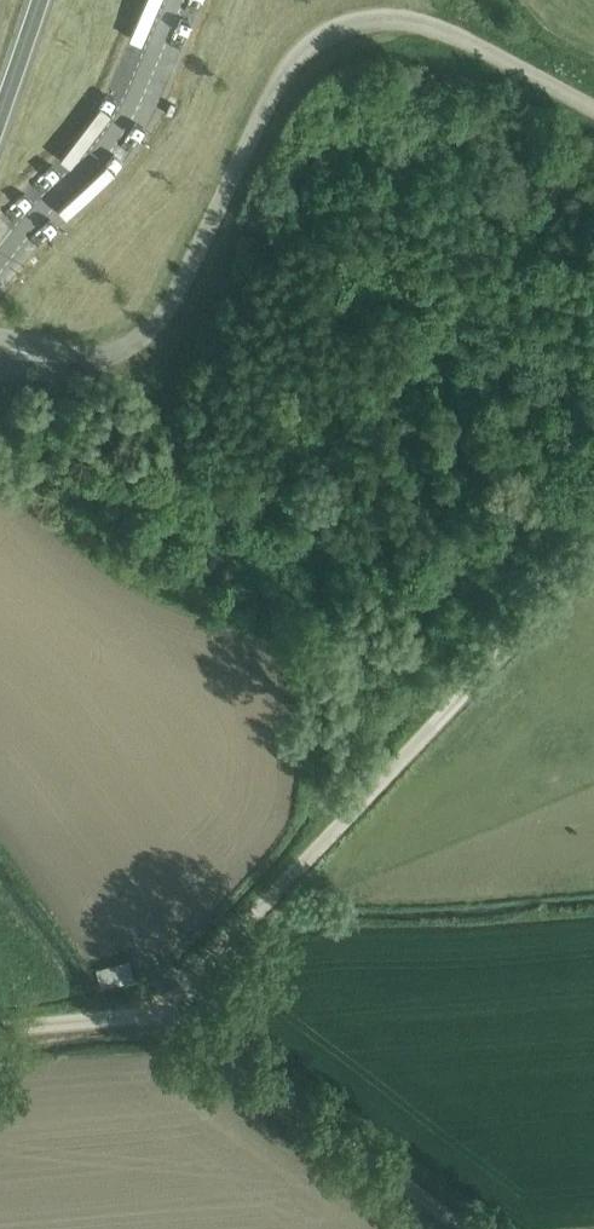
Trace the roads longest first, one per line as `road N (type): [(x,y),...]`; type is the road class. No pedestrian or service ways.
road 1 (unclassified): [(593,556),(165,998),(0,1016)]
road 2 (unclassified): [(69,363),(111,354),(157,323),(275,86),(311,39),(361,18),(432,22),(593,96)]
road 3 (track): [(165,998),(459,1228)]

